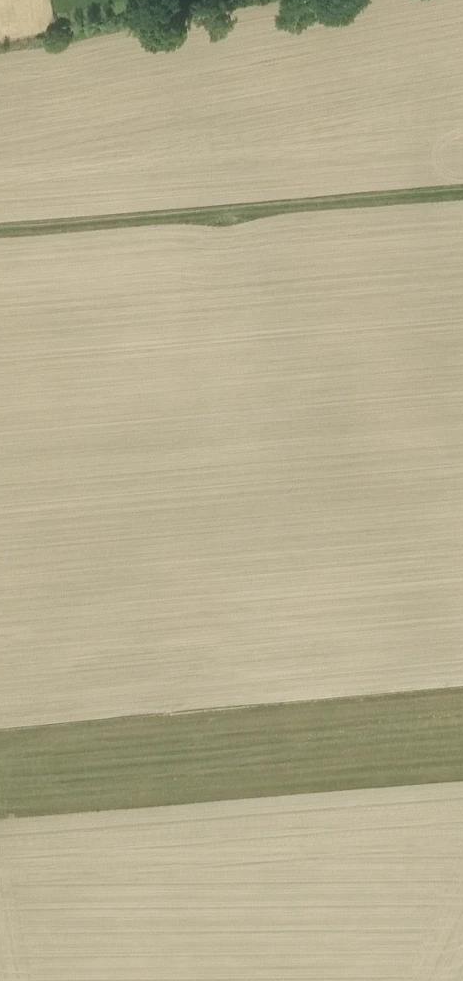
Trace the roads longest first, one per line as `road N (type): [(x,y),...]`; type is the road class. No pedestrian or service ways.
road 1 (track): [(0,230),(462,193)]

